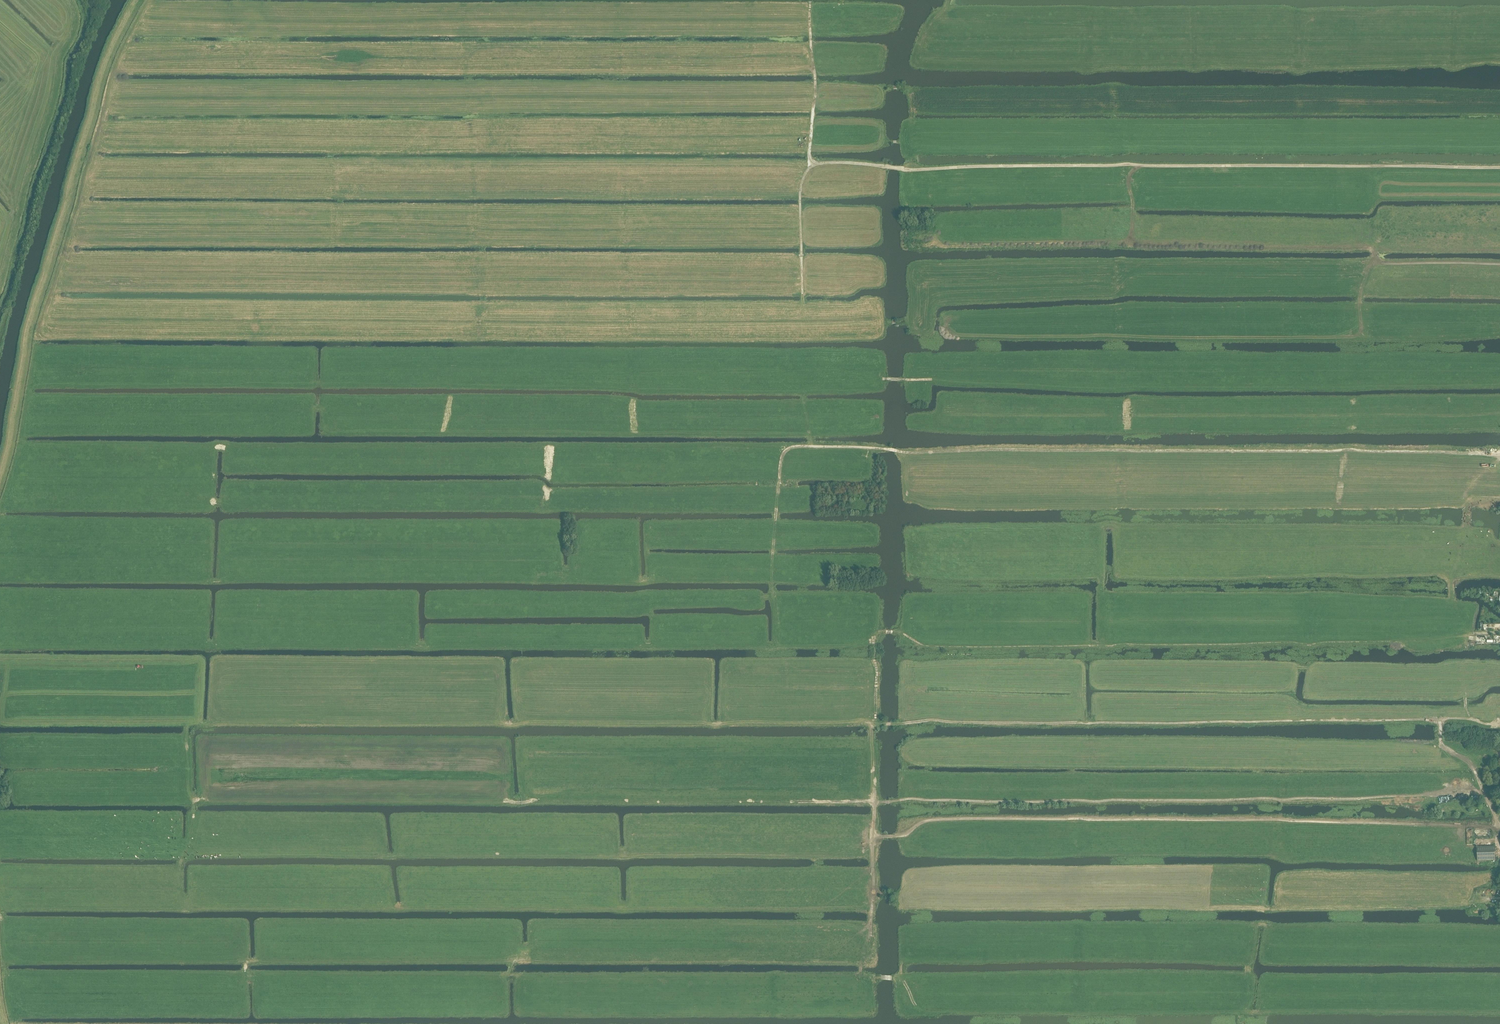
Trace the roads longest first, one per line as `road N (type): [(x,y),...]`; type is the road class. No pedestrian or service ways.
road 1 (track): [(1499,453),(914,454),(796,446),(780,463),(772,584),(422,580)]
road 2 (track): [(1499,167),(819,164),(800,191),(802,295)]
road 3 (track): [(1499,845),(1498,828),(1486,825),(1281,820),(934,820),(901,836),(873,837),(868,746),(875,720)]
road 4 (track): [(1499,633),(1311,644),(984,647),(924,645),(886,632),(874,635),(875,720)]
road 5 (track): [(1499,1012),(923,1012),(903,980),(862,975),(871,936)]
road 6 (track): [(1499,724),(837,722)]
road 7 (track): [(1498,828),(1475,791),(873,802)]
road 8 (track): [(810,0),(812,166)]
road 9 (track): [(874,635),(850,645),(782,646),(772,584)]

